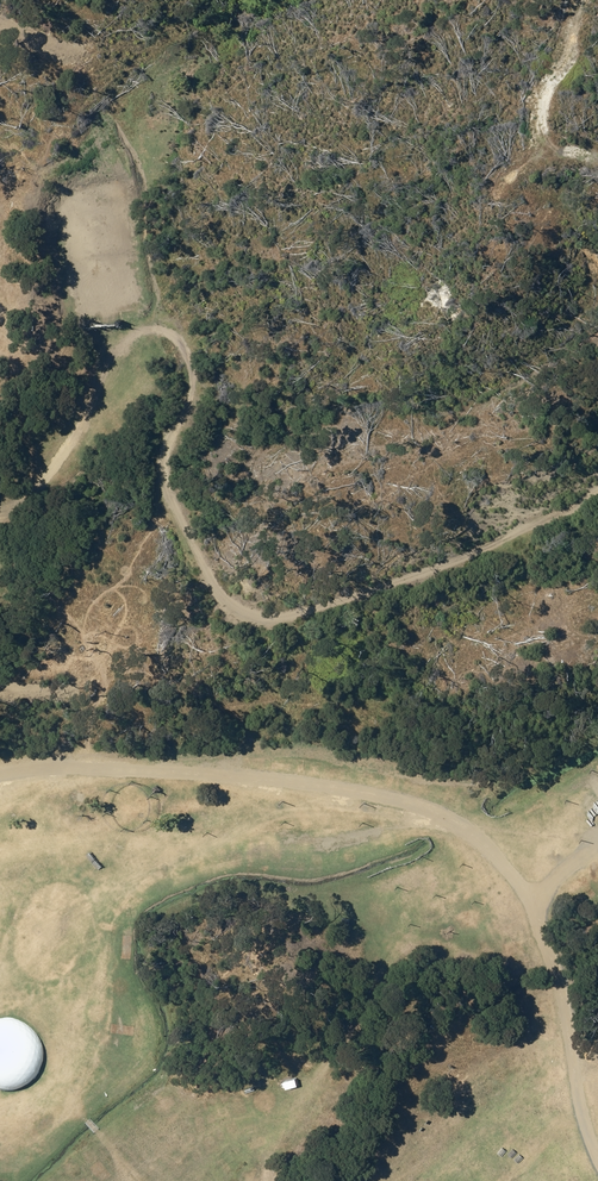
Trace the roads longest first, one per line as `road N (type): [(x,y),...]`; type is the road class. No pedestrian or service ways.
road 1 (track): [(0,530),(30,472),(151,363),(206,383),(159,499),(198,608),(273,627),(528,537),(597,498)]
road 2 (track): [(597,1147),(546,919),(596,846),(184,766),(0,778)]

